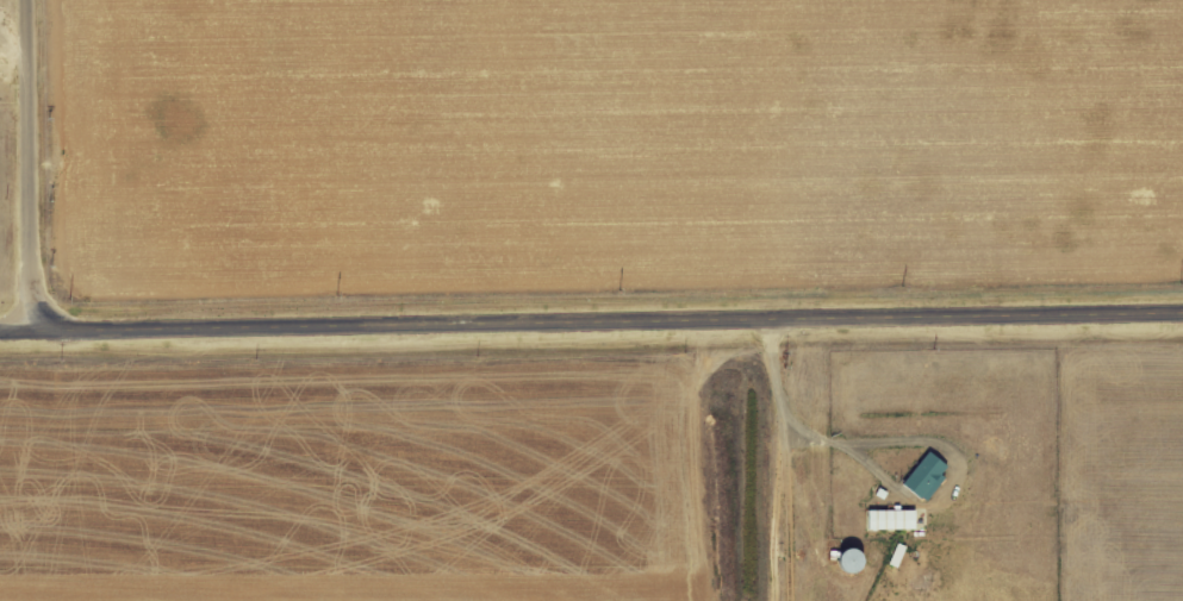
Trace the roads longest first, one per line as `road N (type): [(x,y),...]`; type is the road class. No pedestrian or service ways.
road 1 (secondary): [(0,337),(1182,319)]
road 2 (residential): [(31,337),(24,0)]
road 3 (residential): [(778,600),(786,324)]

